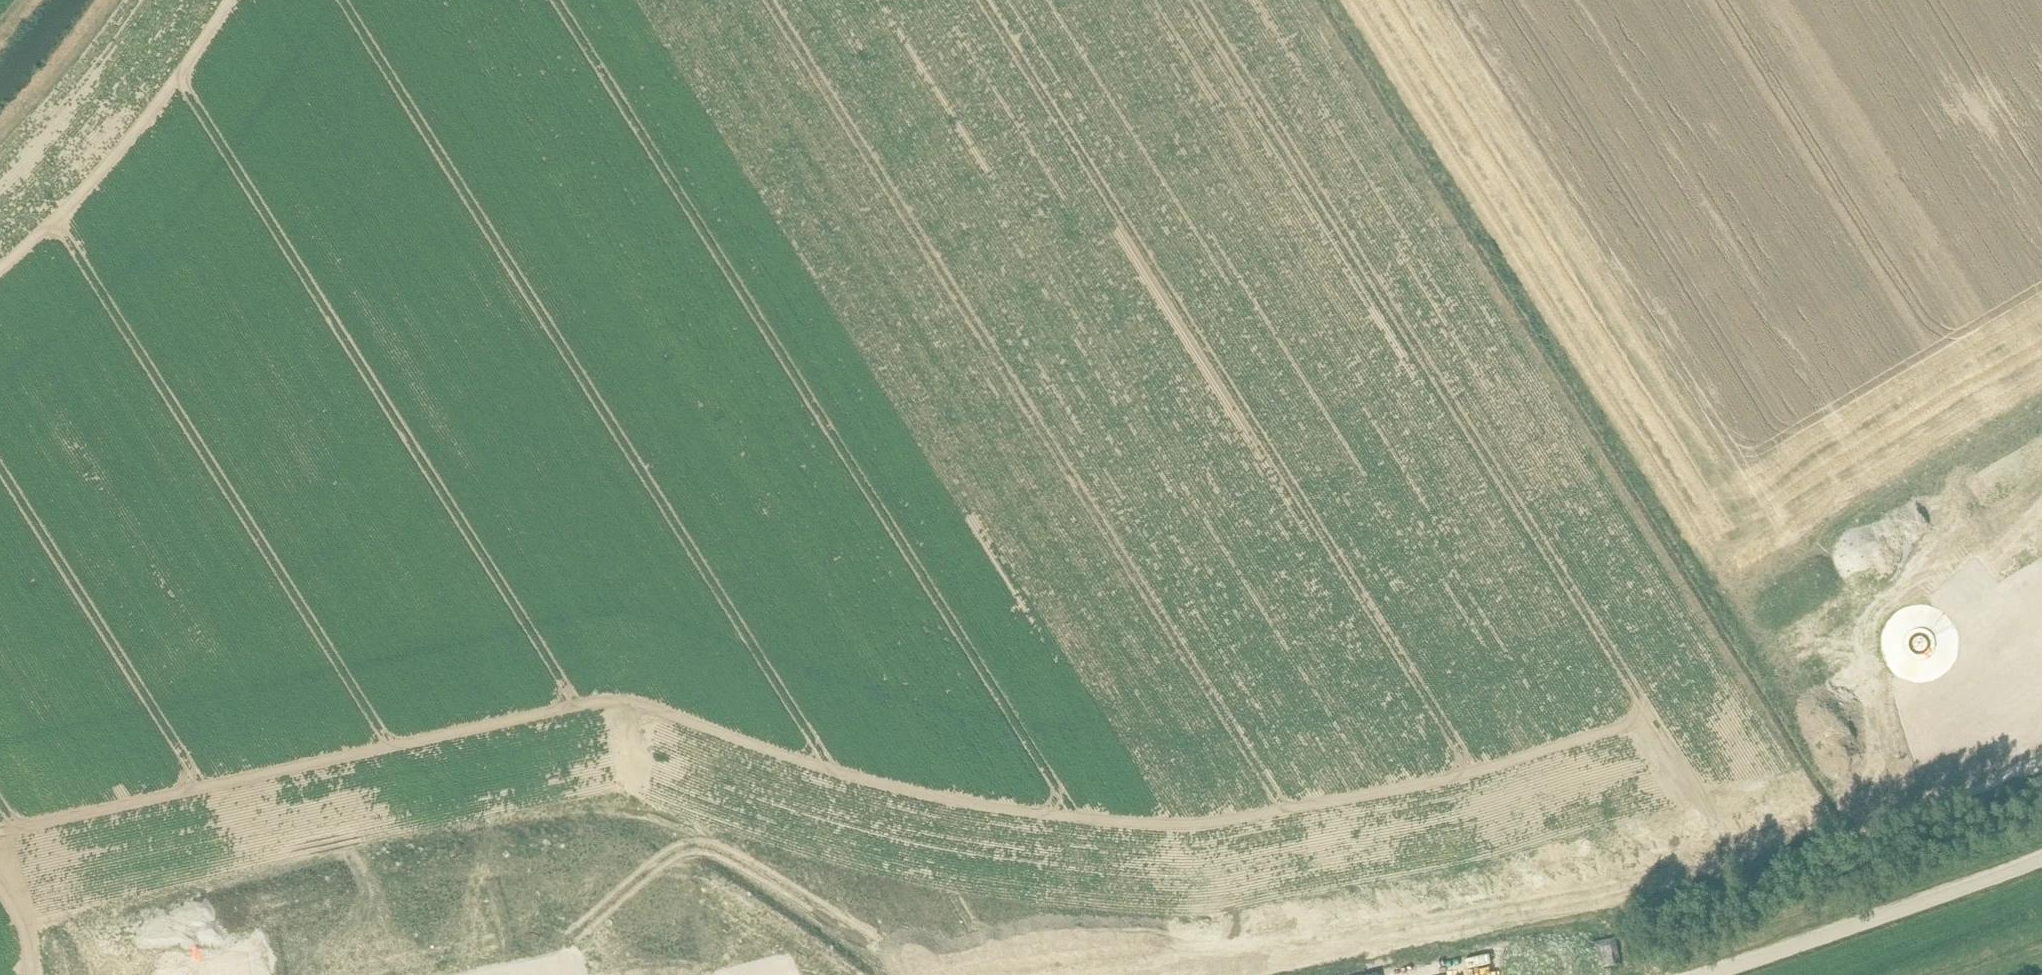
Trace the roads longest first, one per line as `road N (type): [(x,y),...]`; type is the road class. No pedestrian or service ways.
road 1 (unclassified): [(1722,974),(2041,864)]

